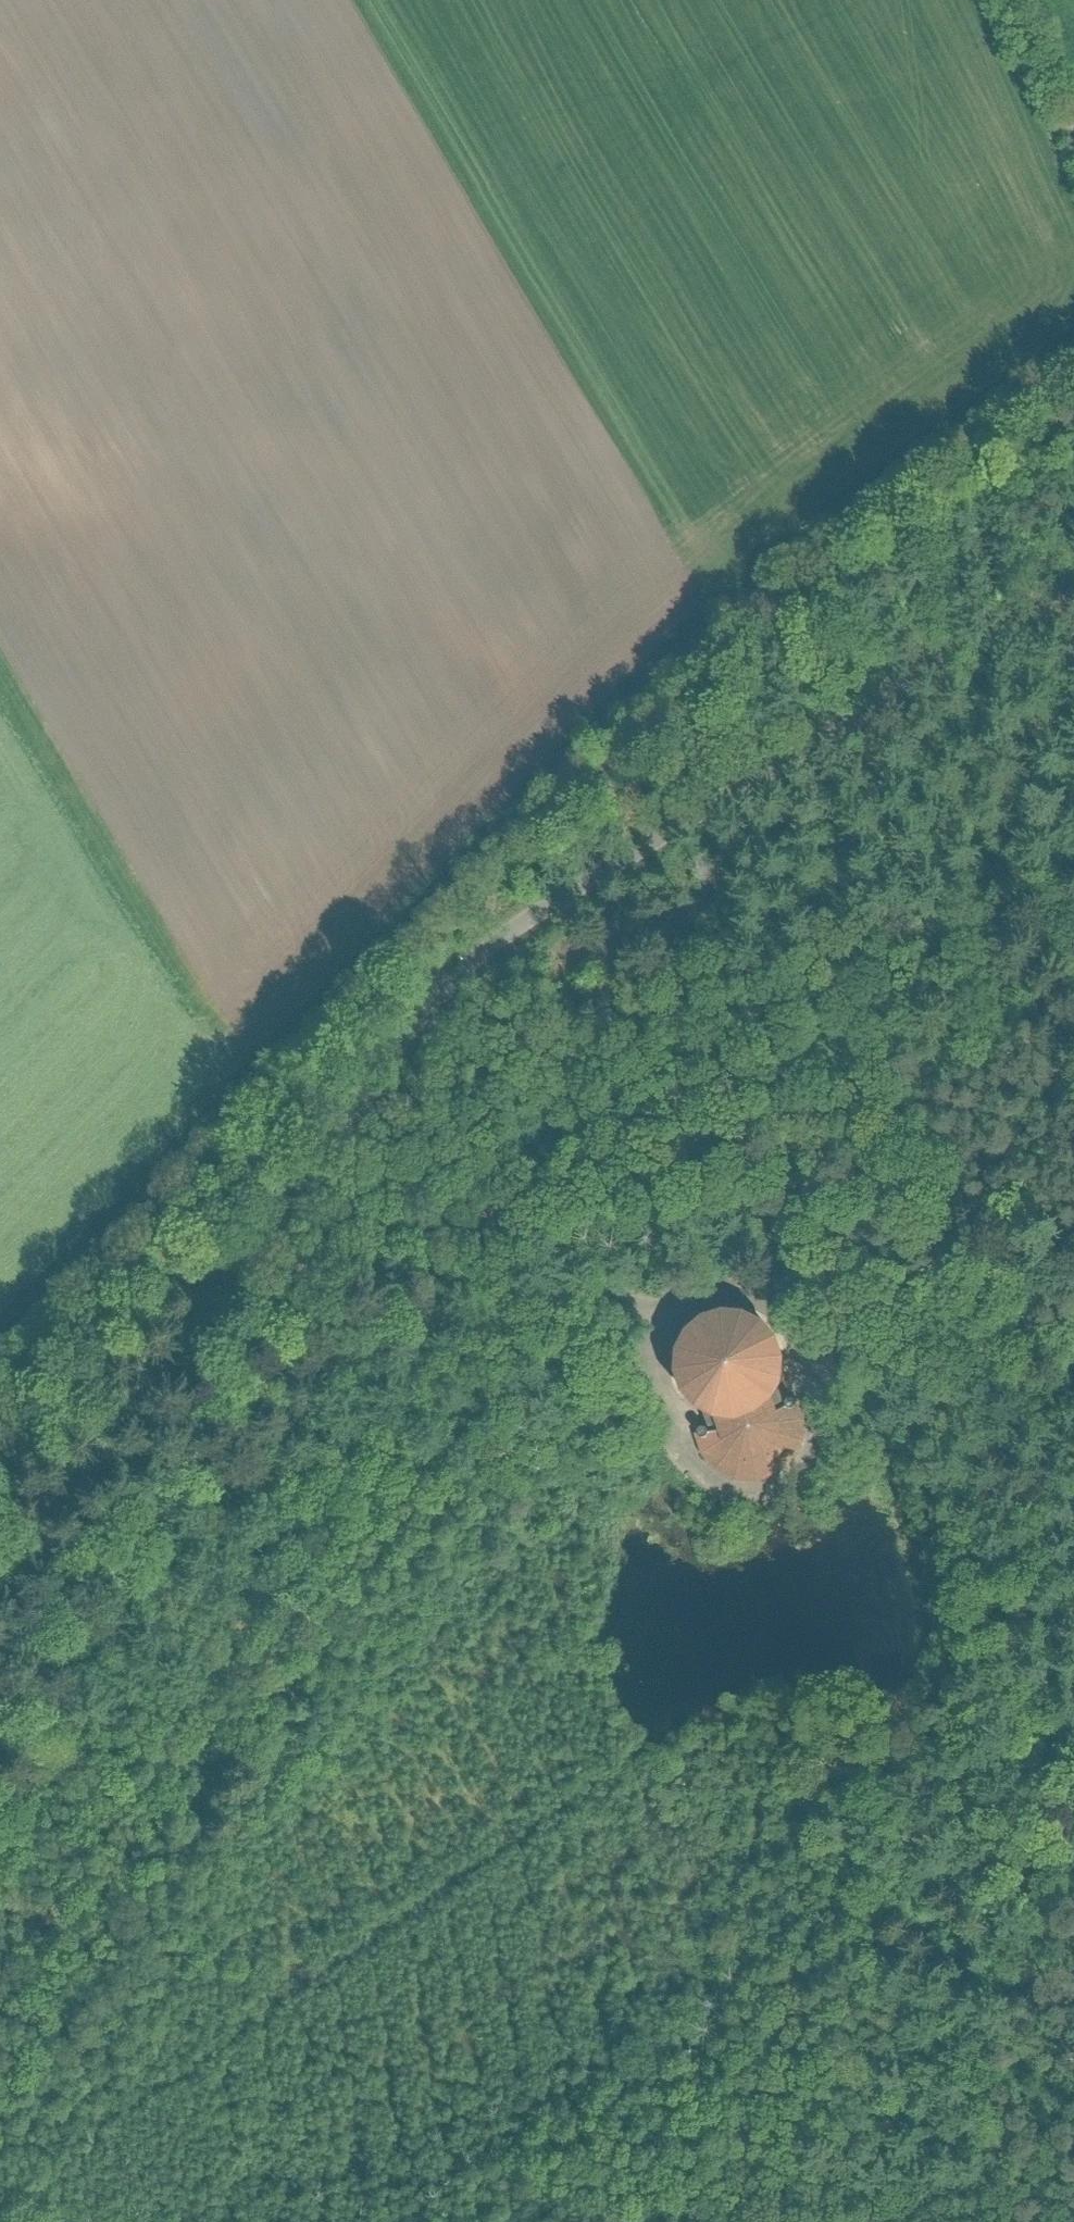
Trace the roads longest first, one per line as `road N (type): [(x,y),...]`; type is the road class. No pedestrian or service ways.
road 1 (unclassified): [(0,1579),(378,1070),(456,975),(549,902),(1073,586)]
road 2 (track): [(233,1263),(121,1171)]

